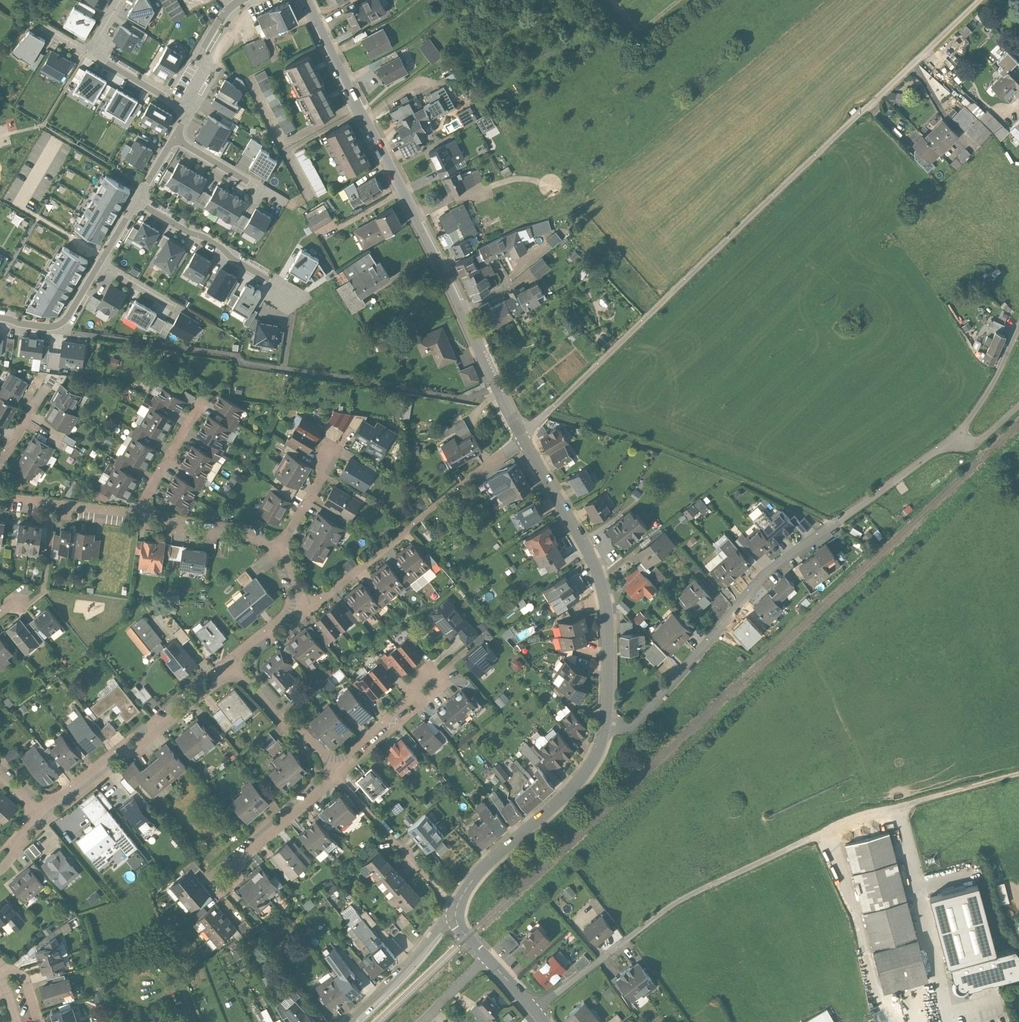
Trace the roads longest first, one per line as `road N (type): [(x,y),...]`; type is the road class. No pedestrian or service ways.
road 1 (residential): [(981,0),(526,433)]
road 2 (residential): [(610,727),(638,720),(777,562),(952,441),(1018,327)]
road 3 (tertiary): [(303,0),(526,433)]
road 4 (tertiary): [(526,433),(604,583),(610,727)]
road 5 (residential): [(526,433),(319,603),(299,604)]
road 6 (tertiary): [(610,727),(593,763),(492,858),(454,917)]
road 7 (residential): [(235,670),(139,747),(115,753),(39,809)]
road 8 (track): [(625,940),(687,896),(829,832)]
road 9 (track): [(829,832),(1018,776)]
road 10 (residential): [(140,200),(299,292)]
road 11 (residential): [(336,776),(222,876)]
road 12 (residential): [(435,888),(336,776)]
road 13 (residential): [(336,776),(307,736),(283,726),(235,670)]
road 14 (residential): [(454,917),(350,1021)]
road 15 (residential): [(277,547),(134,515)]
road 16 (residential): [(0,317),(61,329),(102,263)]
road 17 (residential): [(435,683),(351,753),(336,776)]
road 18 (residential): [(134,515),(0,500)]
road 19 (residential): [(134,515),(201,399)]
road 20 (residential): [(177,102),(214,33),(244,0)]
road 21 (residential): [(176,137),(281,199)]

